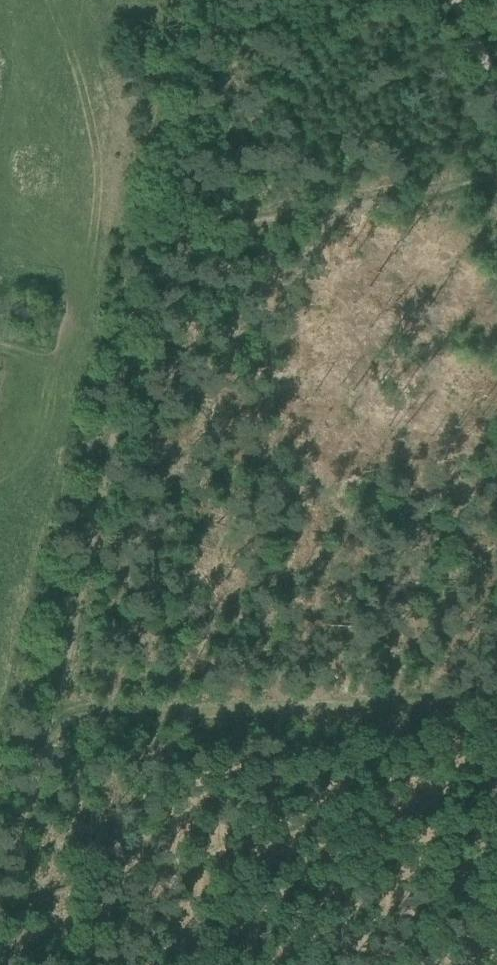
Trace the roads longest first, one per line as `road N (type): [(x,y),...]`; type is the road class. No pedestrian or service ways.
road 1 (track): [(496,197),(150,251),(128,267),(118,300),(80,704),(0,933)]
road 2 (track): [(496,709),(80,704)]

